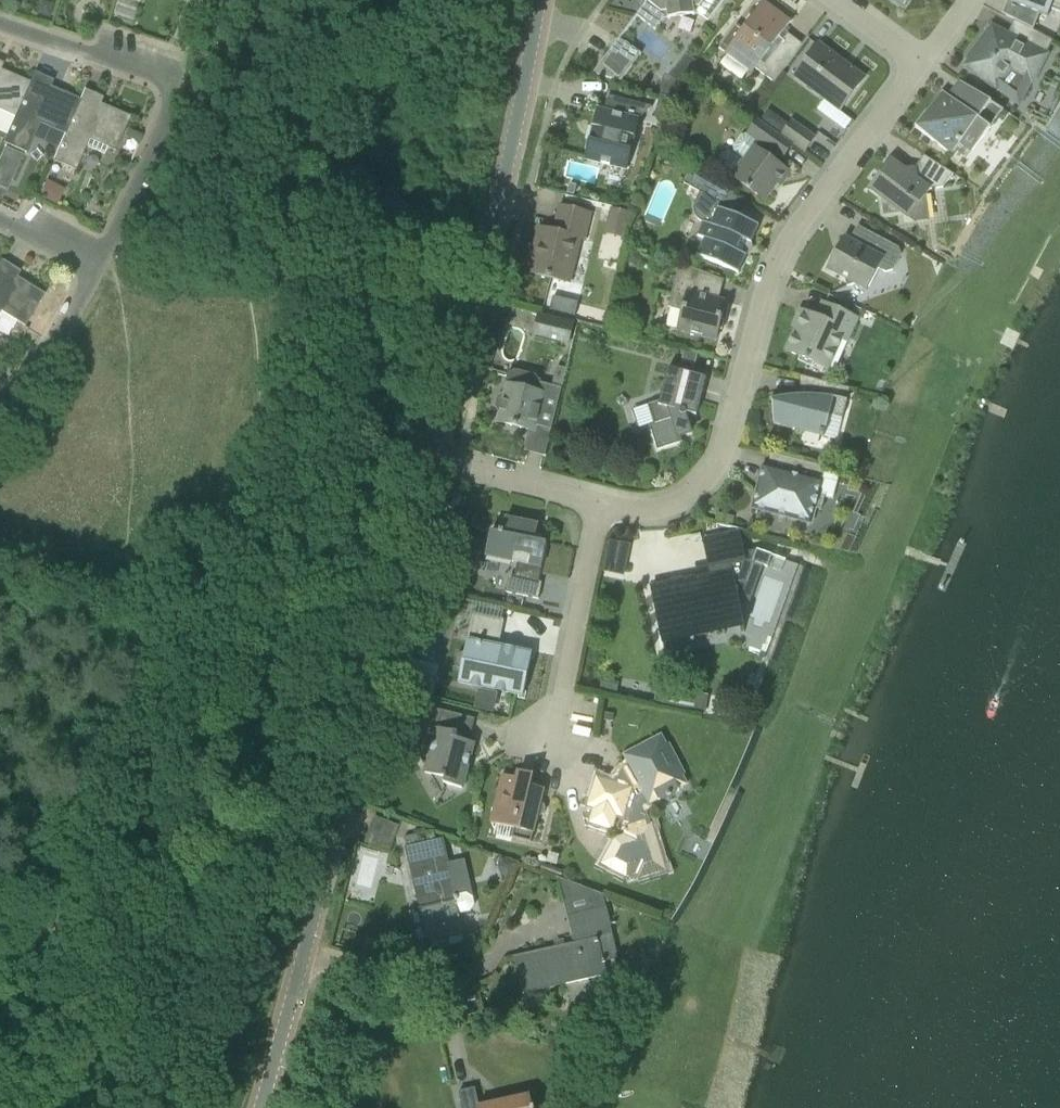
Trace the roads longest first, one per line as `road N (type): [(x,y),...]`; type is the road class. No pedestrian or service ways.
road 1 (unclassified): [(432,460),(598,506),(645,512),(692,496),(722,456),(763,299),(796,231),(920,65),(831,0)]
road 2 (unclassified): [(264,1107),(432,460)]
road 3 (unclassified): [(432,460),(485,260),(536,0)]
road 4 (residential): [(95,273),(180,83),(0,23)]
road 5 (residential): [(95,273),(0,428)]

